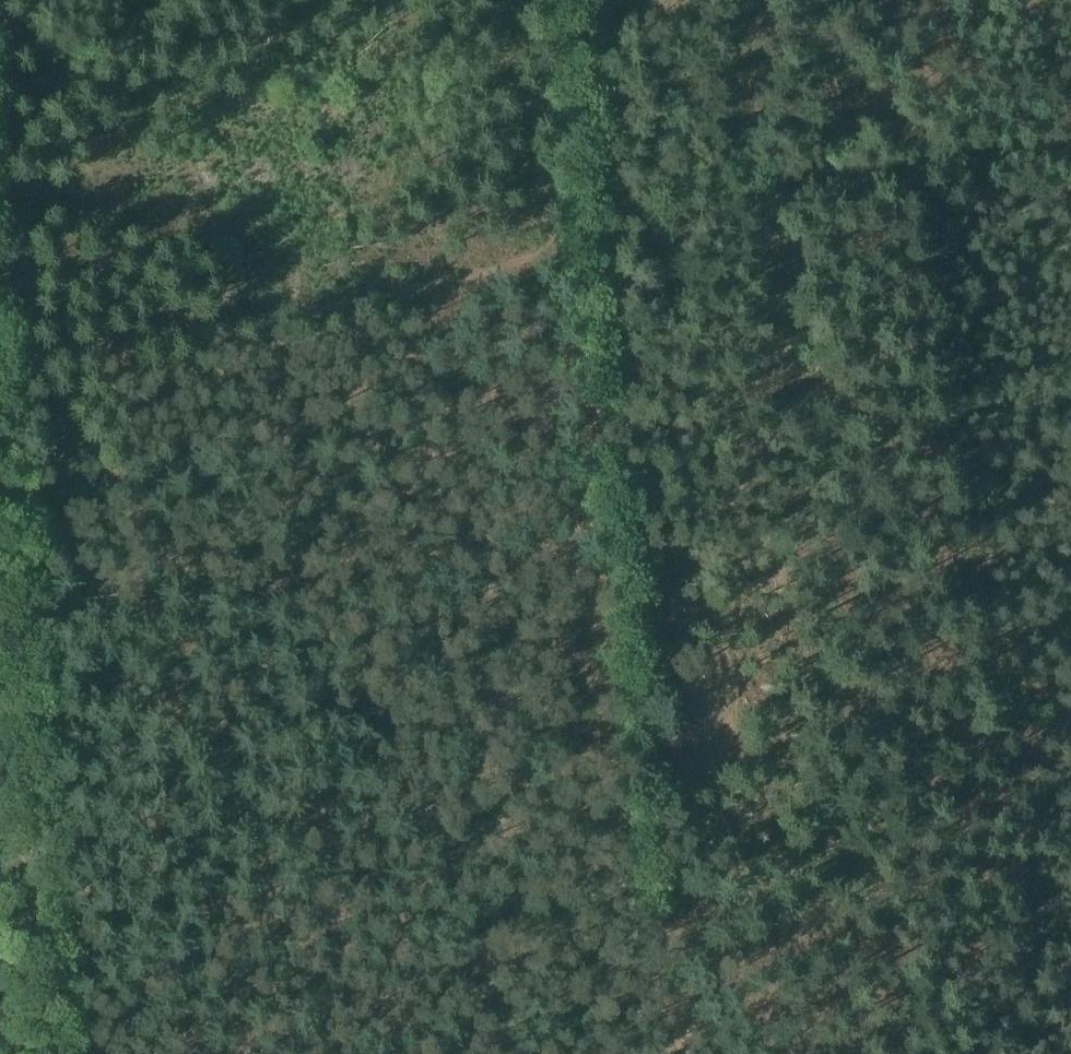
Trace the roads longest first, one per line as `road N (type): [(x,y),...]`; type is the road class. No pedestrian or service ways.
road 1 (track): [(1004,1053),(879,195)]
road 2 (track): [(0,515),(28,805)]
road 3 (track): [(28,805),(58,1053)]
road 4 (track): [(879,195),(860,0)]

